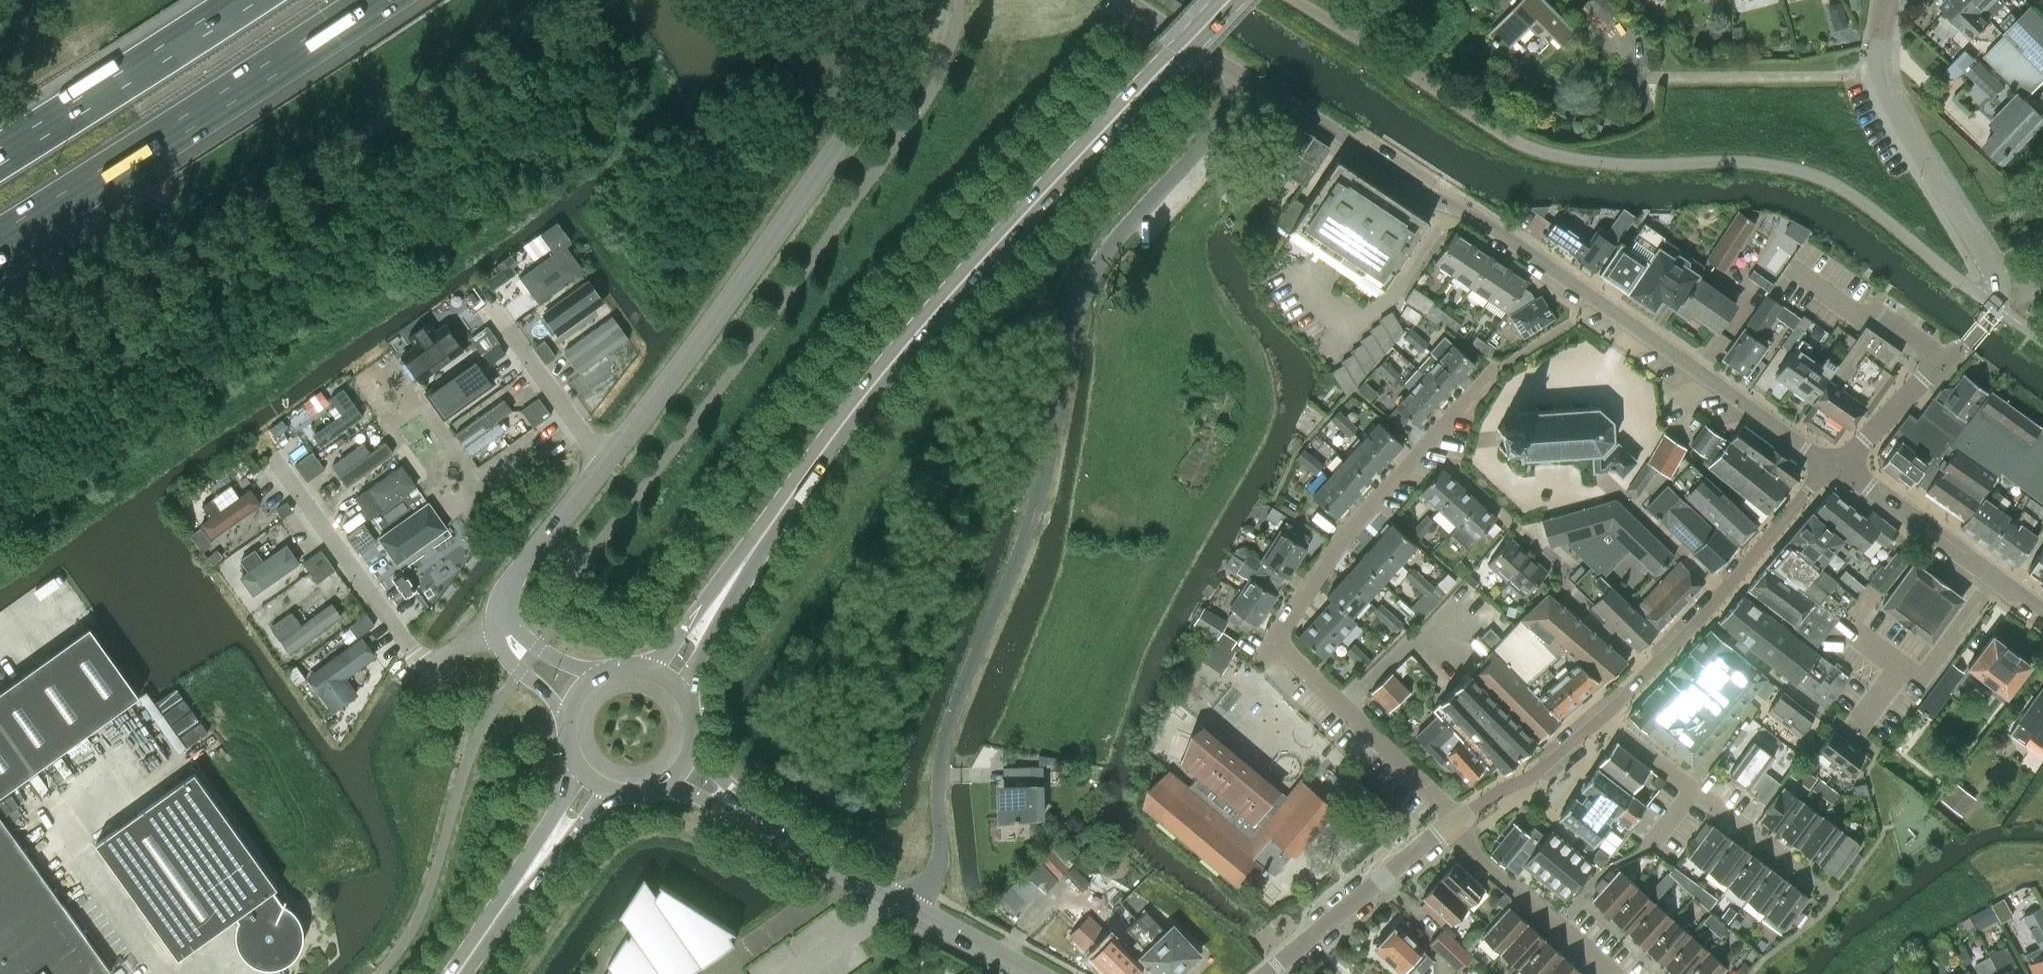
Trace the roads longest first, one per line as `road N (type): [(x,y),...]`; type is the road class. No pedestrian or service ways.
road 1 (unclassified): [(1255,85),(1113,243),(1072,317),(1032,521),(947,735),(939,869),(914,910)]
road 2 (residential): [(1835,467),(1475,212),(1434,199),(1255,85)]
road 3 (secondary): [(809,468),(913,338),(1227,0)]
road 4 (residential): [(1453,825),(1283,650),(1278,627),(1342,539),(1497,366)]
road 5 (tertiary): [(603,466),(875,92),(895,59),(911,0)]
road 6 (residential): [(1835,467),(1992,306),(1988,266),(1884,81),(1885,0)]
road 7 (motorway): [(0,243),(375,0)]
road 8 (residential): [(1600,717),(1835,467)]
road 9 (unclassified): [(495,630),(429,671),(275,466)]
road 10 (motorway): [(250,0),(0,159)]
road 11 (secondary): [(809,468),(647,668)]
road 12 (secondary): [(682,691),(809,468)]
road 13 (residential): [(2042,609),(1835,467)]
road 14 (residential): [(1268,973),(1453,825)]
road 15 (unclassified): [(603,466),(474,288)]
road 16 (secondary): [(468,956),(612,791)]
road 17 (secondary): [(580,769),(468,956)]
road 18 (residential): [(1608,973),(1462,846),(1453,825)]
road 19 (residential): [(1453,825),(1600,717)]
road 20 (residential): [(1835,898),(1701,791)]
road 21 (residential): [(1255,85),(1123,0)]
road 22 (unclassified): [(667,783),(796,843)]
road 23 (unclassified): [(796,843),(691,752)]
road 24 (residential): [(914,910),(796,843)]
road 25 (residential): [(1033,973),(914,910)]
road 26 (residential): [(1701,791),(1600,717)]

